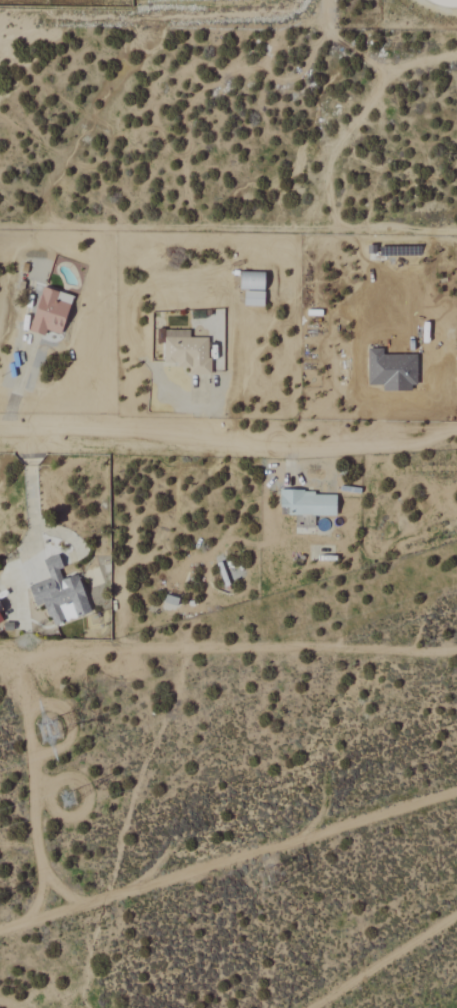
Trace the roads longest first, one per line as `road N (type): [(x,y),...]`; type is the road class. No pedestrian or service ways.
road 1 (track): [(0,226),(456,230)]

